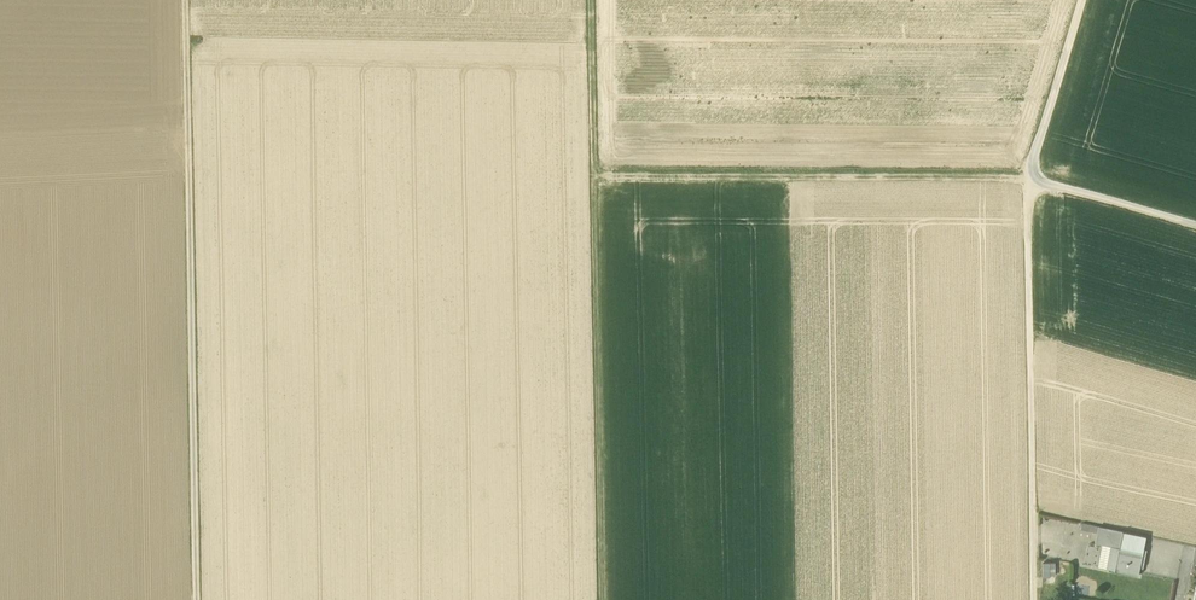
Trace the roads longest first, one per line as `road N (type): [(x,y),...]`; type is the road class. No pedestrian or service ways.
road 1 (track): [(196,599),(186,0)]
road 2 (track): [(591,0),(601,599)]
road 3 (track): [(1027,177),(594,174)]
road 4 (track): [(1027,177),(1035,599)]
road 5 (track): [(1081,0),(1027,177)]
road 6 (track): [(1195,225),(1027,177)]

